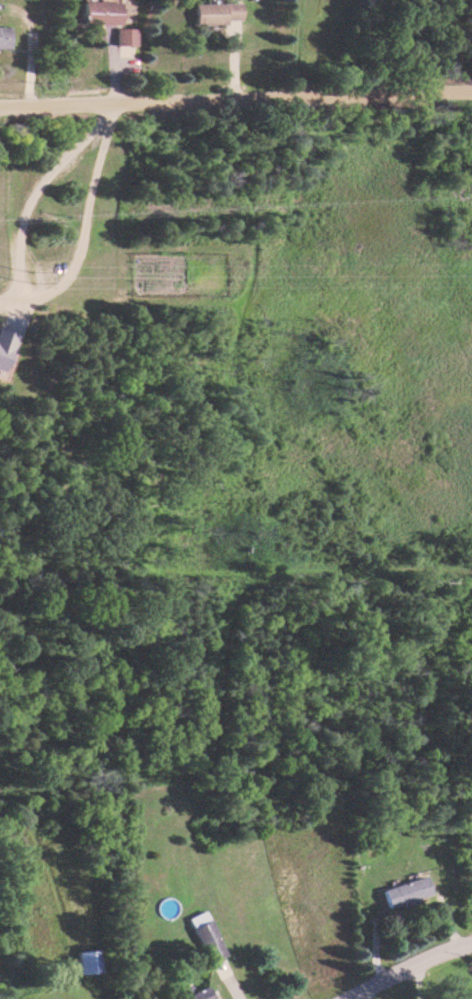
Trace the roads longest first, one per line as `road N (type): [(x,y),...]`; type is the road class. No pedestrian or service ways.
road 1 (residential): [(0,103),(471,89)]
road 2 (residential): [(471,940),(339,998)]

